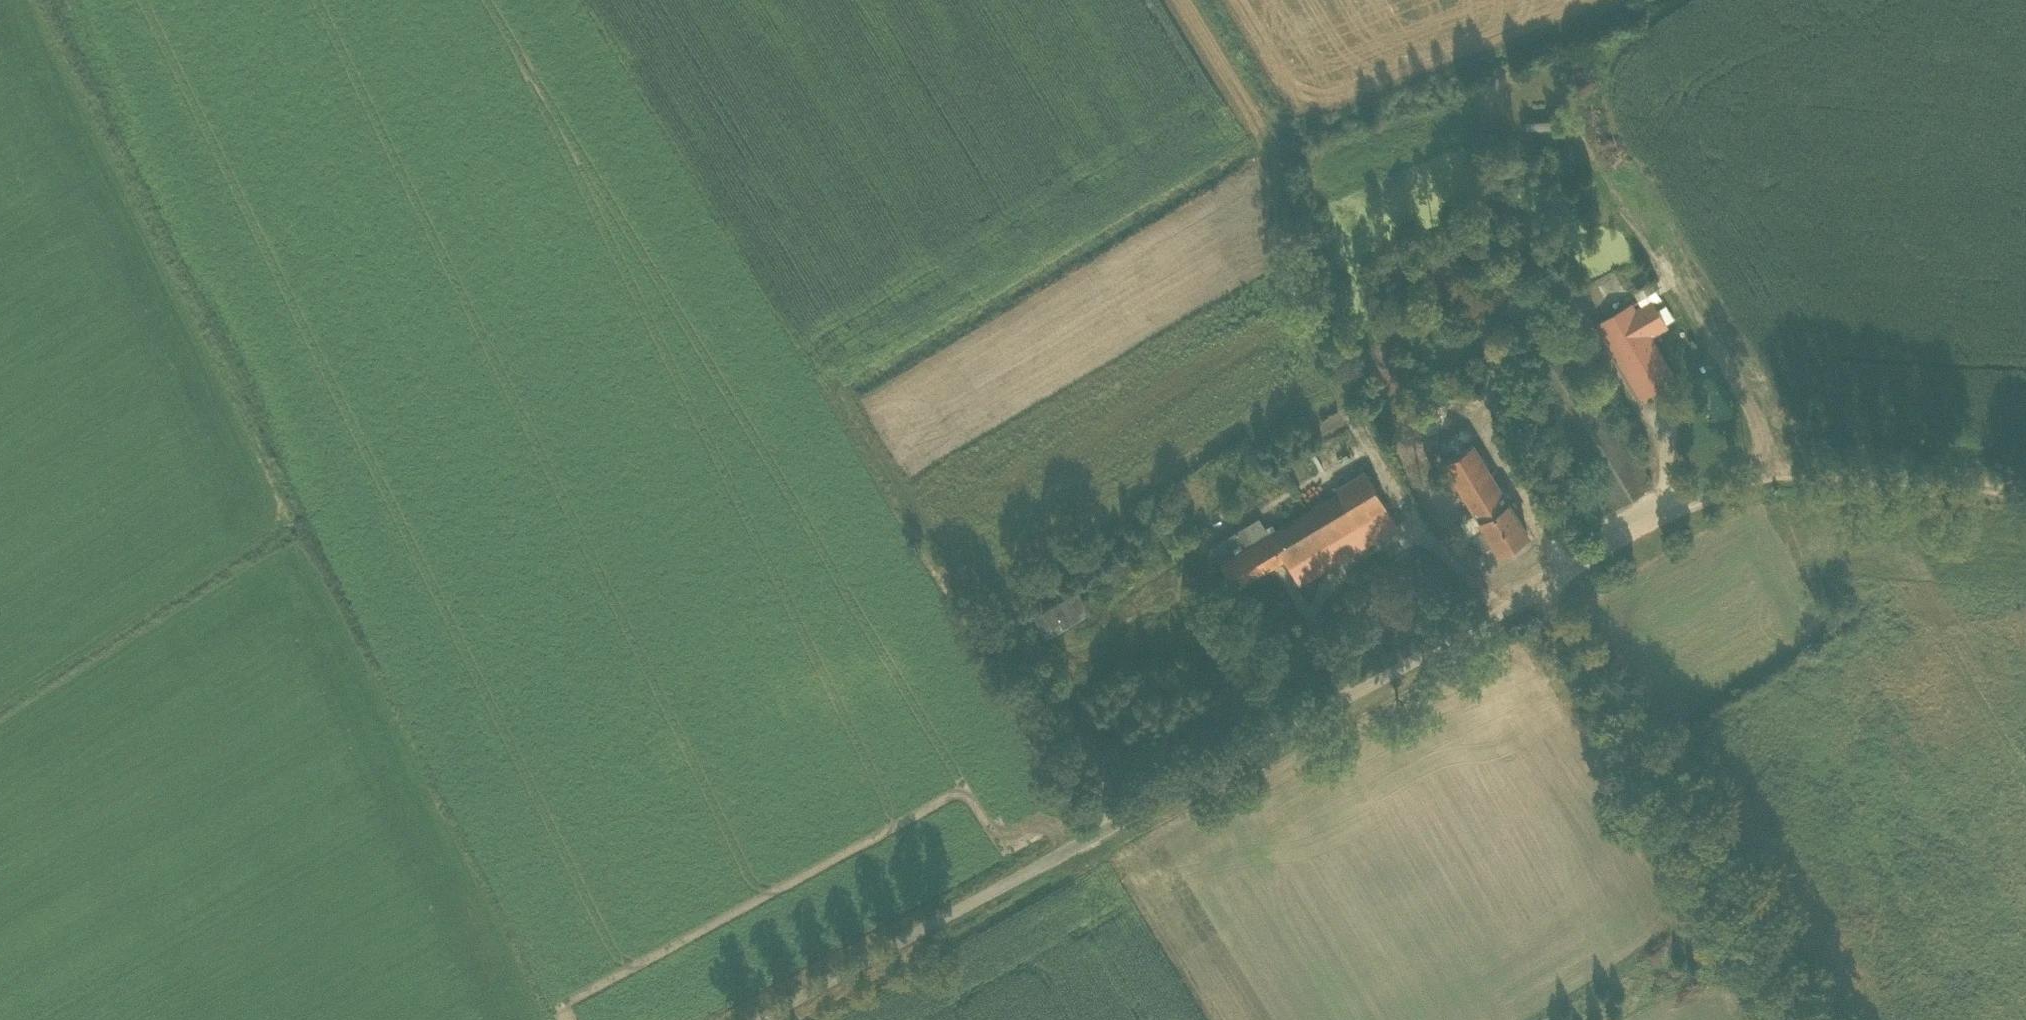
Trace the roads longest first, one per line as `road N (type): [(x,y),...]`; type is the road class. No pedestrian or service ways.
road 1 (unclassified): [(755,1019),(1575,571)]
road 2 (track): [(1538,591),(1806,1019)]
road 3 (track): [(1575,571),(1731,485),(1796,468),(1867,462),(2025,492)]

